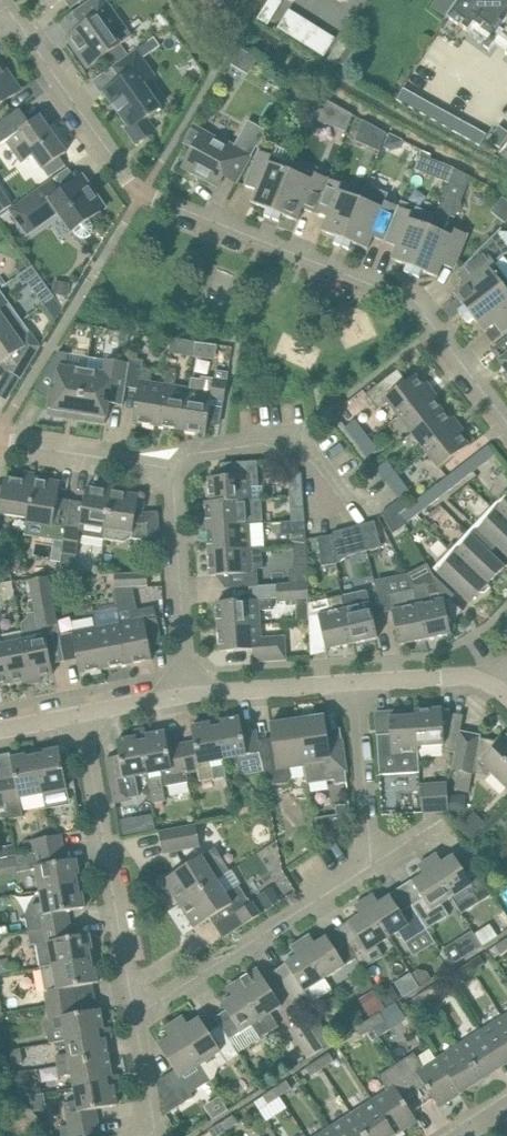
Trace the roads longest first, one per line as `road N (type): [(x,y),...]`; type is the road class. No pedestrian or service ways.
road 1 (residential): [(506,421),(414,301),(140,195),(22,27),(0,19)]
road 2 (residential): [(134,1021),(82,716)]
road 3 (residential): [(134,1021),(374,868)]
road 4 (residential): [(188,696),(176,469)]
road 5 (residential): [(176,469),(219,448),(297,440),(336,497)]
road 6 (residential): [(374,868),(360,684)]
road 7 (residential): [(176,469),(0,440)]
road 8 (residential): [(188,696),(360,684)]
road 9 (residential): [(360,684),(495,678)]
road 10 (residential): [(135,1135),(155,1118),(134,1021)]

